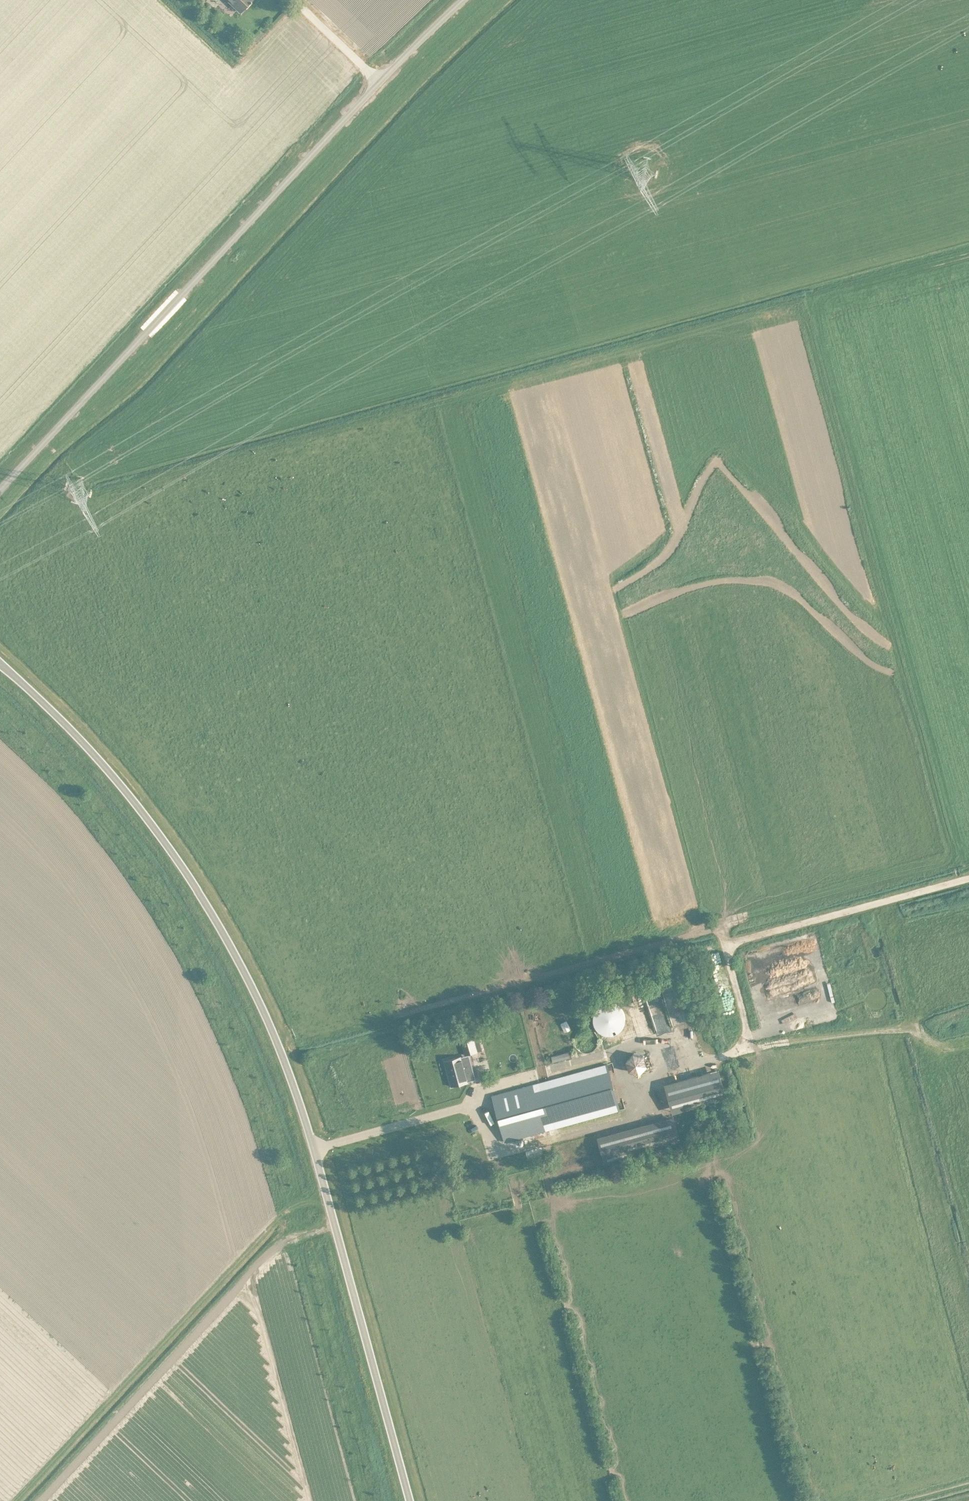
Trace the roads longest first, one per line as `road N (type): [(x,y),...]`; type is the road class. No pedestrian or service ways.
road 1 (tertiary): [(405,1500),(292,1089),(255,998),(140,813),(74,734),(0,666)]
road 2 (unclassified): [(462,0),(0,487)]

